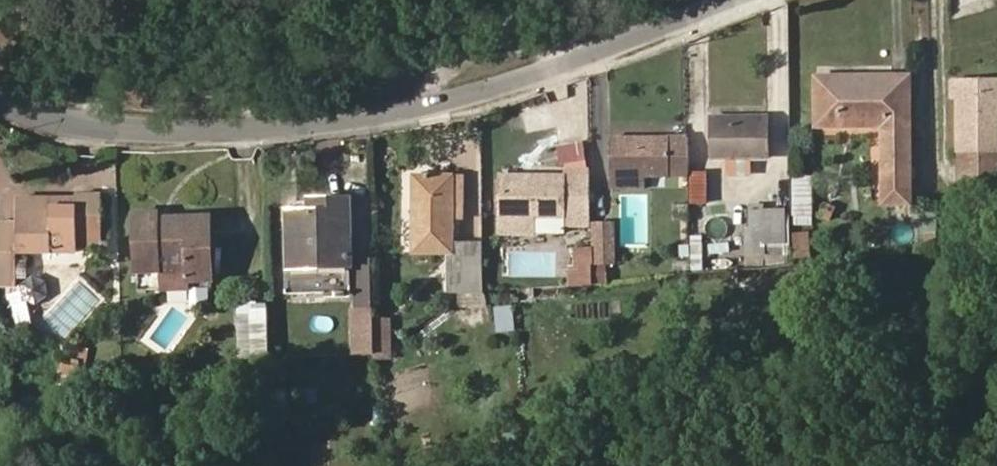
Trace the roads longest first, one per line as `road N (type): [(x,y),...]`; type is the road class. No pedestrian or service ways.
road 1 (residential): [(0,97),(62,120),(120,127),(337,120),(533,77),(732,0)]

